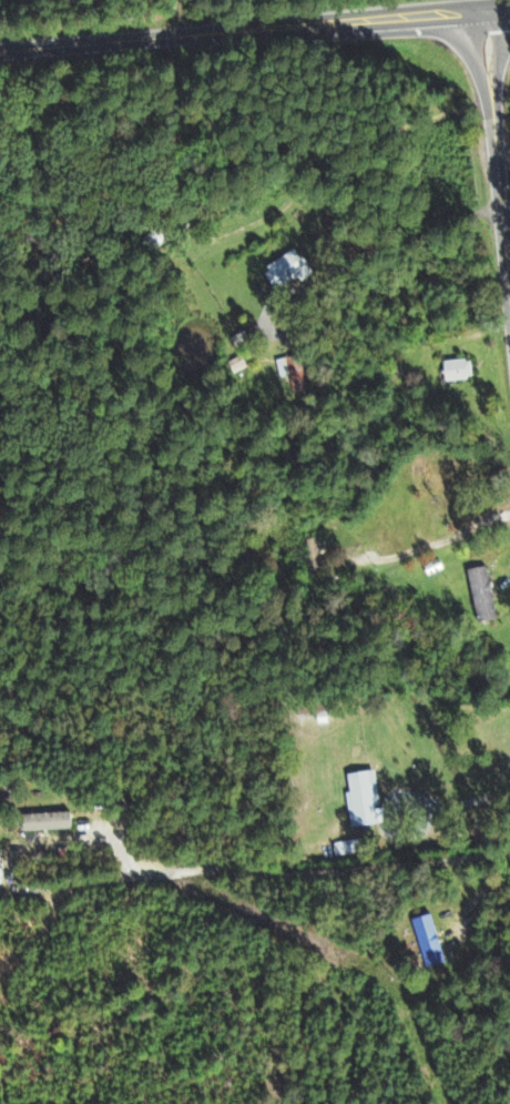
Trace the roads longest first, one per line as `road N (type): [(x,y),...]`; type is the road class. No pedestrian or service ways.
road 1 (primary): [(0,61),(487,17)]
road 2 (primary): [(487,17),(509,263)]

